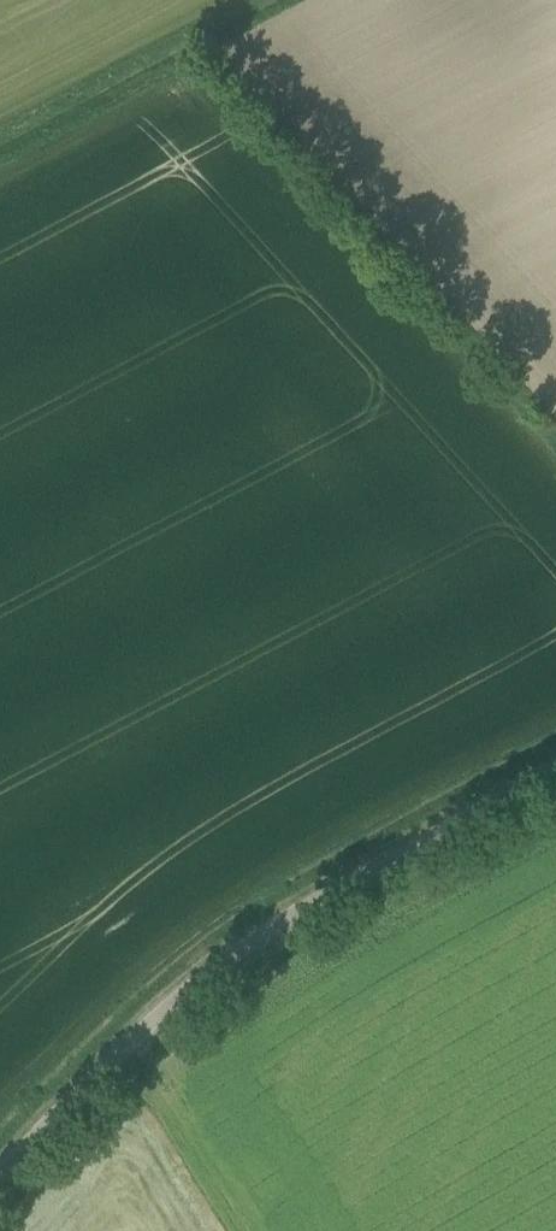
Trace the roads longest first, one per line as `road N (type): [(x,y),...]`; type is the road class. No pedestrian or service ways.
road 1 (unclassified): [(0,1173),(219,961),(334,886),(555,764)]

